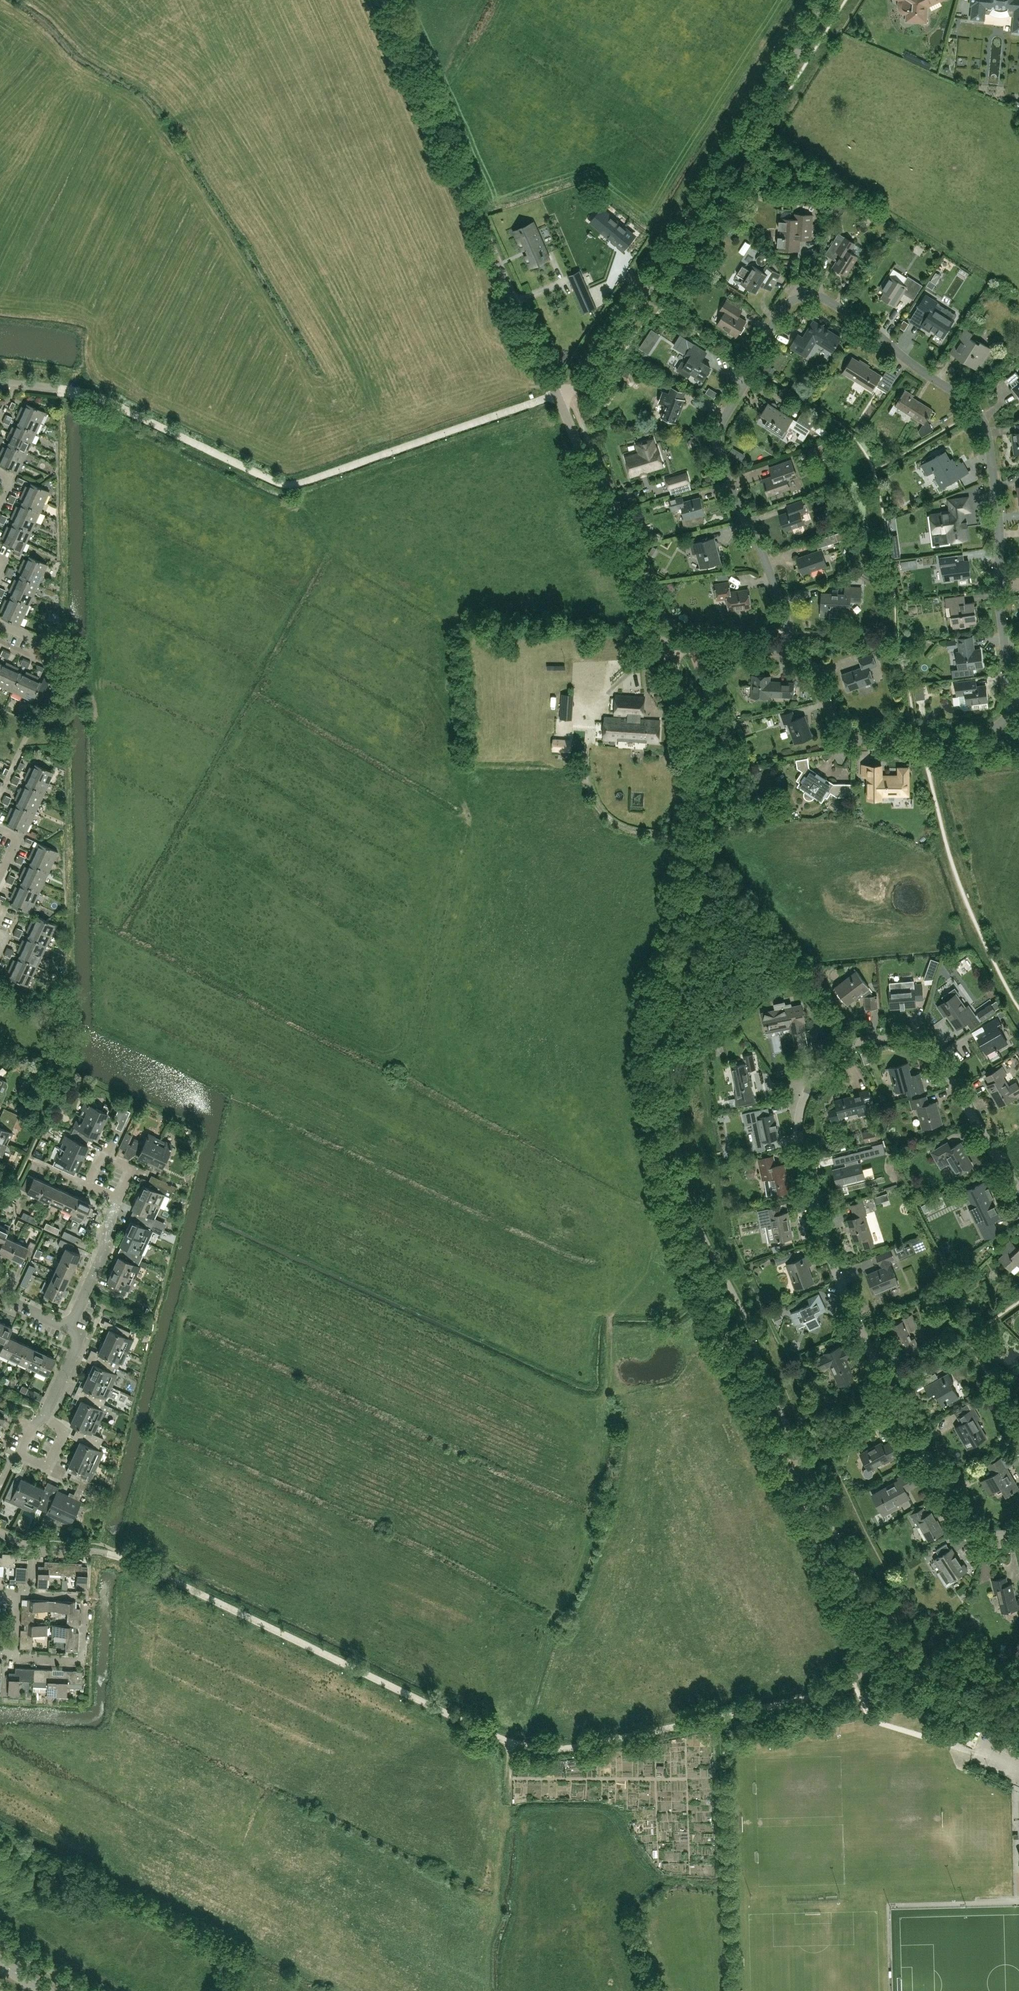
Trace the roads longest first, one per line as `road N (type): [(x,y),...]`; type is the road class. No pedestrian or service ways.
road 1 (unclassified): [(786,651),(776,586),(717,438),(779,312),(808,294),(829,300),(962,396),(987,431),(1012,704),(990,728),(920,740)]
road 2 (tertiary): [(786,1471),(664,1170),(654,1038),(695,848),(698,792),(690,718),(667,653)]
road 3 (unclassified): [(897,1410),(815,1207),(799,1133),(809,1089),(855,1044),(924,1041),(1018,1189)]
road 4 (tertiary): [(556,394),(602,363),(825,0)]
road 5 (unclassified): [(556,394),(384,0)]
road 6 (tertiary): [(1018,1733),(878,1663),(786,1471)]
road 7 (tertiary): [(667,653),(556,394)]
road 8 (unclassified): [(897,1410),(970,1524),(992,1534),(1018,1531)]
road 9 (residential): [(14,1657),(82,1655),(84,1597),(28,1594)]
road 10 (unclassified): [(786,651),(811,666),(847,737),(920,740)]
road 11 (residential): [(117,1197),(103,1254),(68,1327)]
road 12 (unclassified): [(786,1471),(897,1410)]

